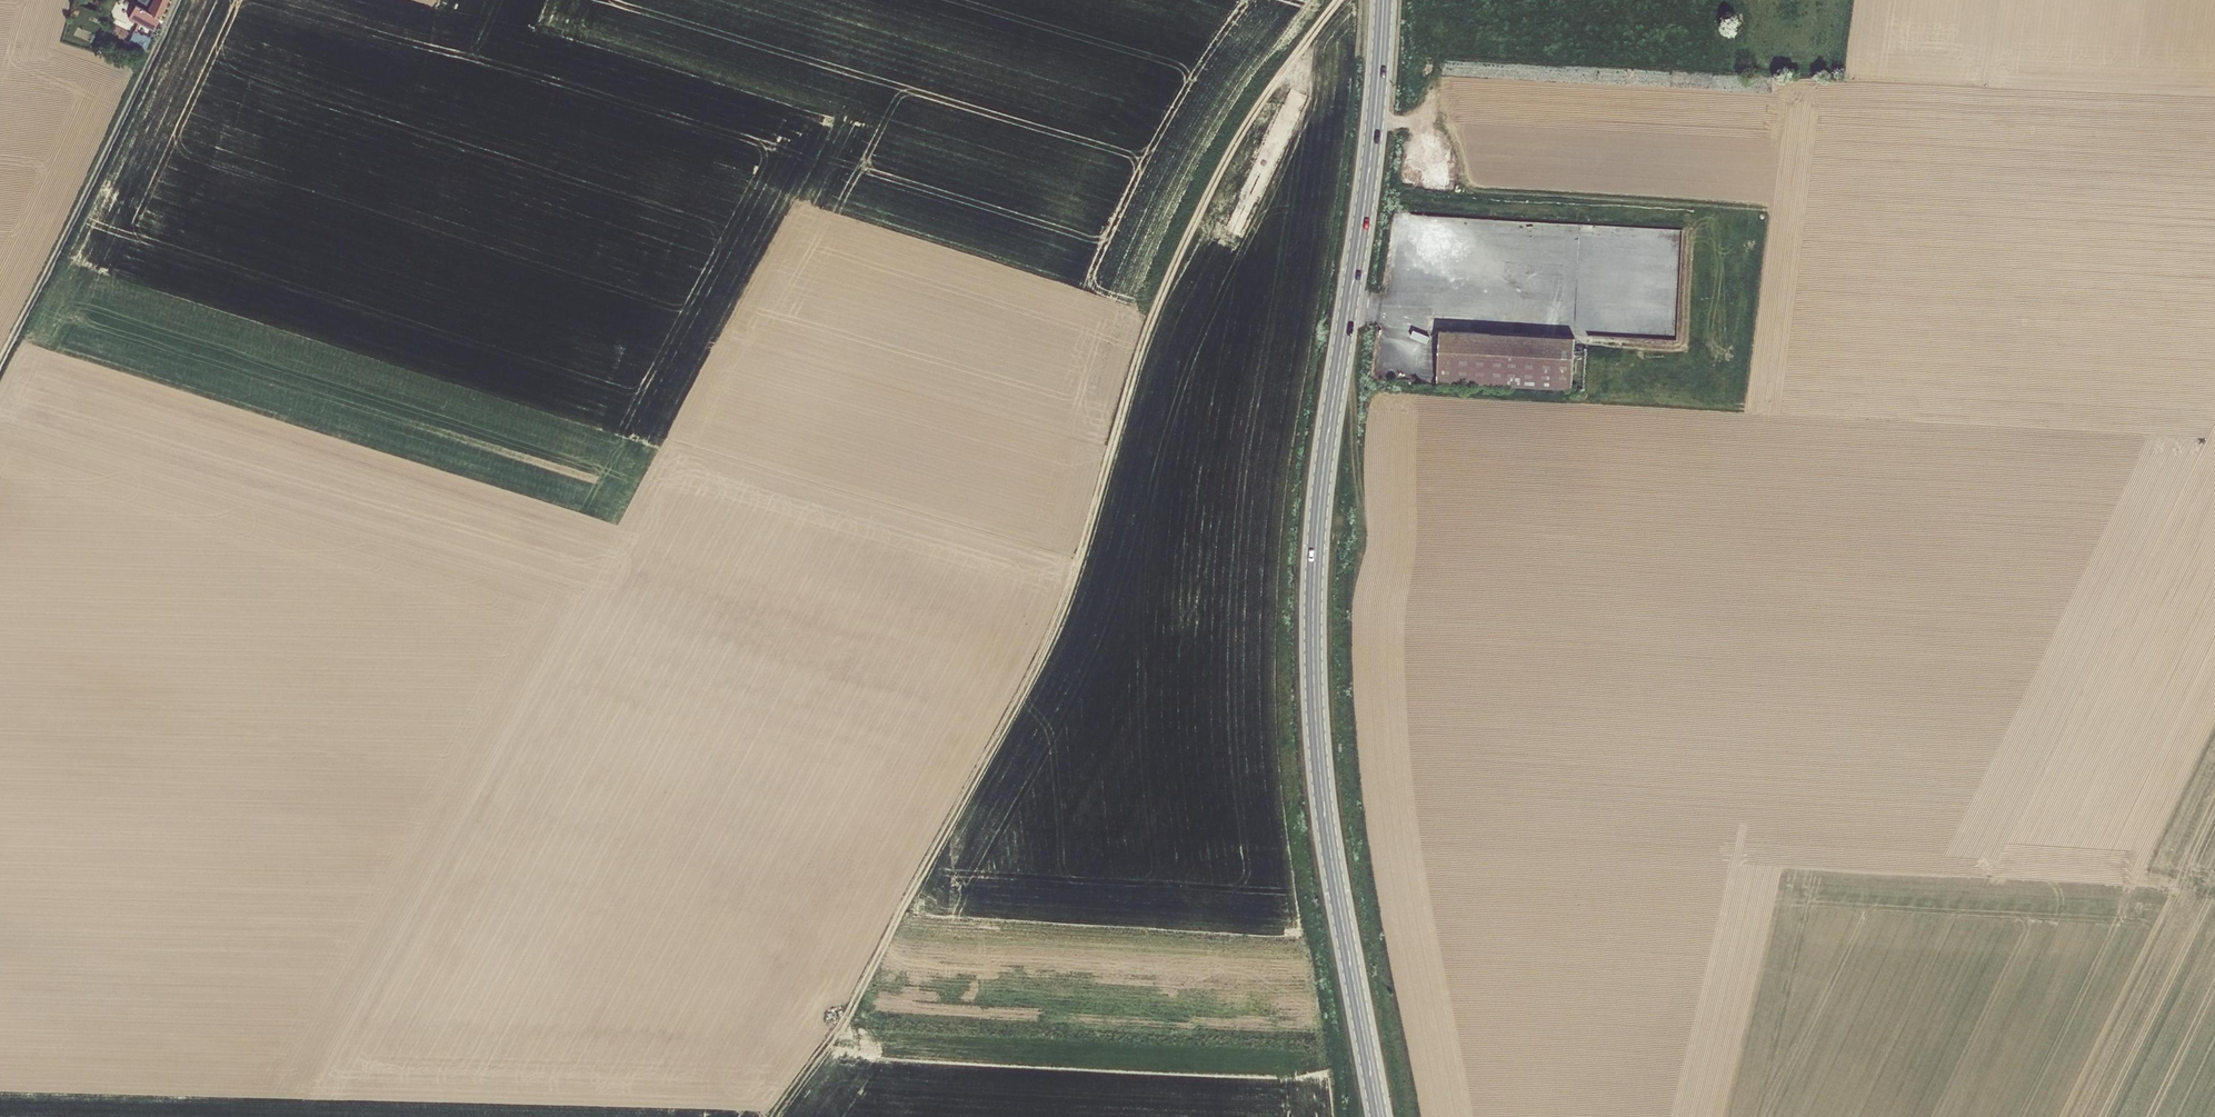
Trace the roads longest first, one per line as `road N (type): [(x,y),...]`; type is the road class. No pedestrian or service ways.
road 1 (track): [(846,1028),(1051,650),(1113,465),(1138,358),(1200,212),(1253,119),(1342,0)]
road 2 (secondary): [(1383,0),(1312,624),(1322,801),(1378,1116)]
road 3 (track): [(181,0),(0,368)]

